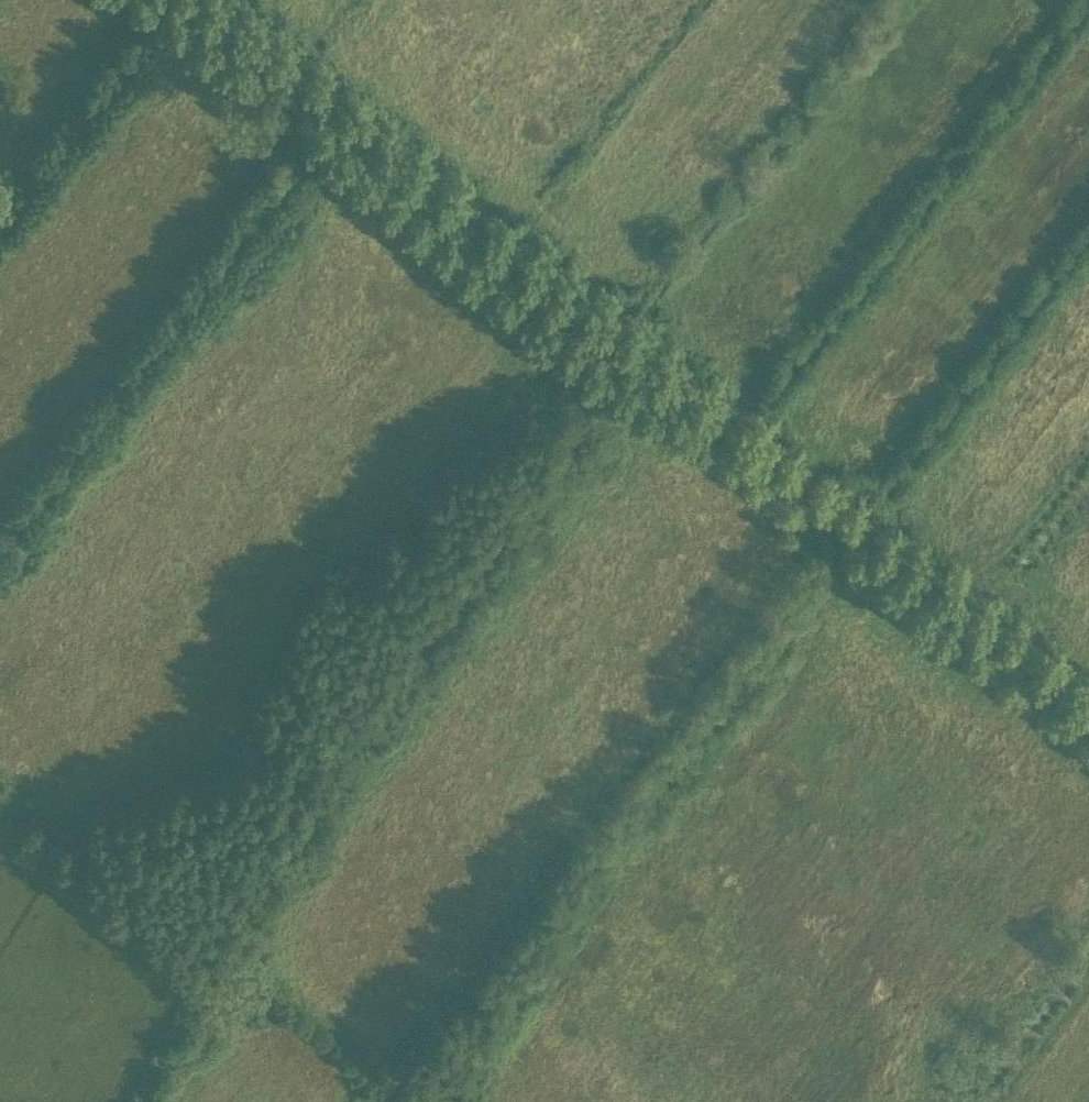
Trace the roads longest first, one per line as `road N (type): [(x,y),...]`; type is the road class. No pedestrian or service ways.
road 1 (track): [(201,0),(1088,700)]

